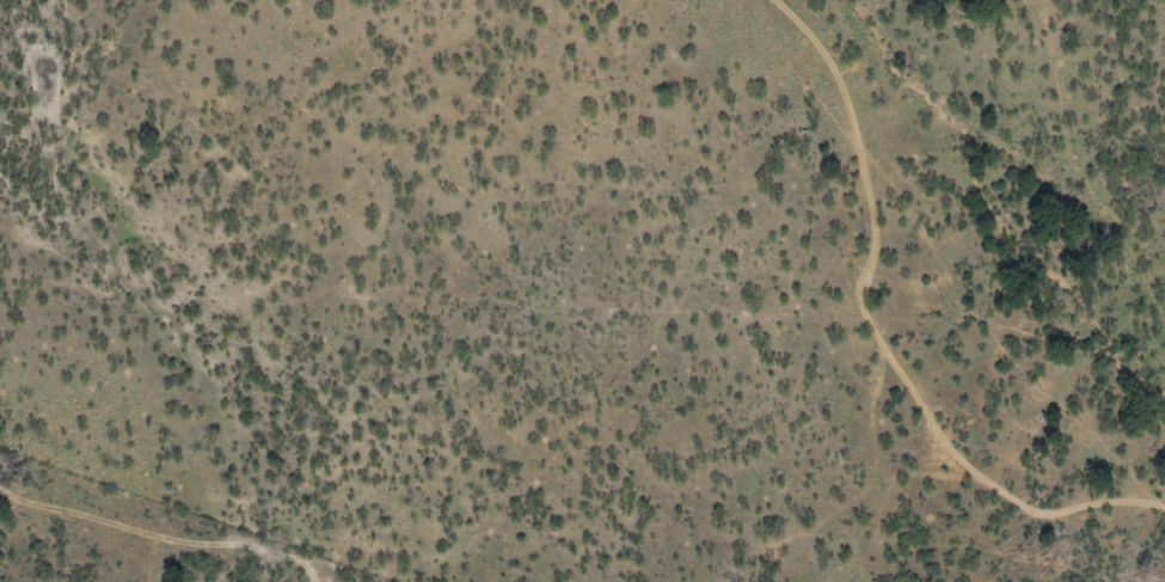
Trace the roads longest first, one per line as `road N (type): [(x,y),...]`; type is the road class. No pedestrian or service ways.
road 1 (residential): [(1164,547),(1108,496),(937,485),(842,372),(807,75),(789,22),(768,0)]

